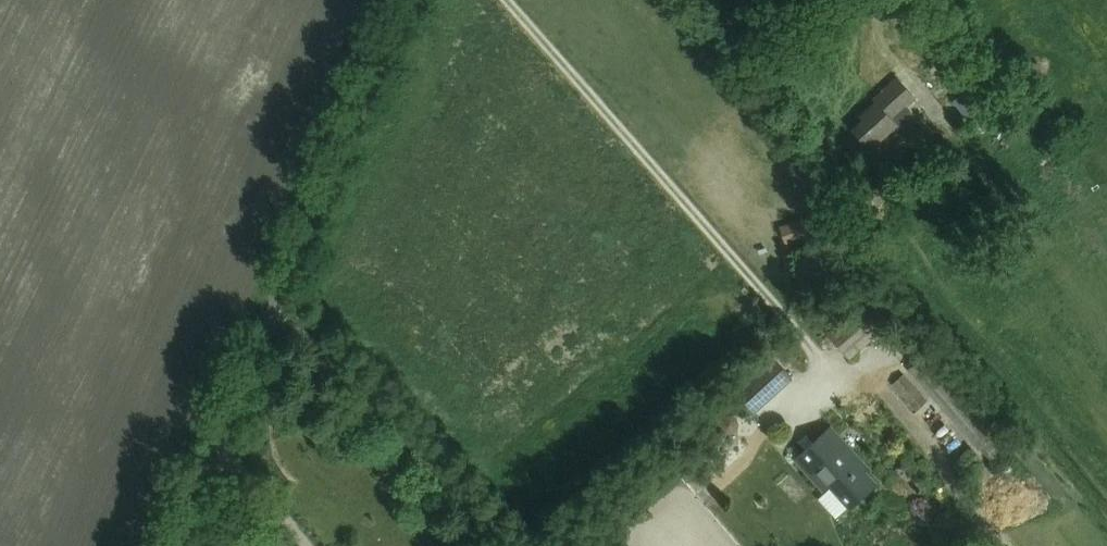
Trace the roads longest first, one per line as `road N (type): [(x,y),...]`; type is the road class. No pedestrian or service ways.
road 1 (unclassified): [(164,545),(347,89),(400,0)]
road 2 (track): [(265,295),(509,545)]

